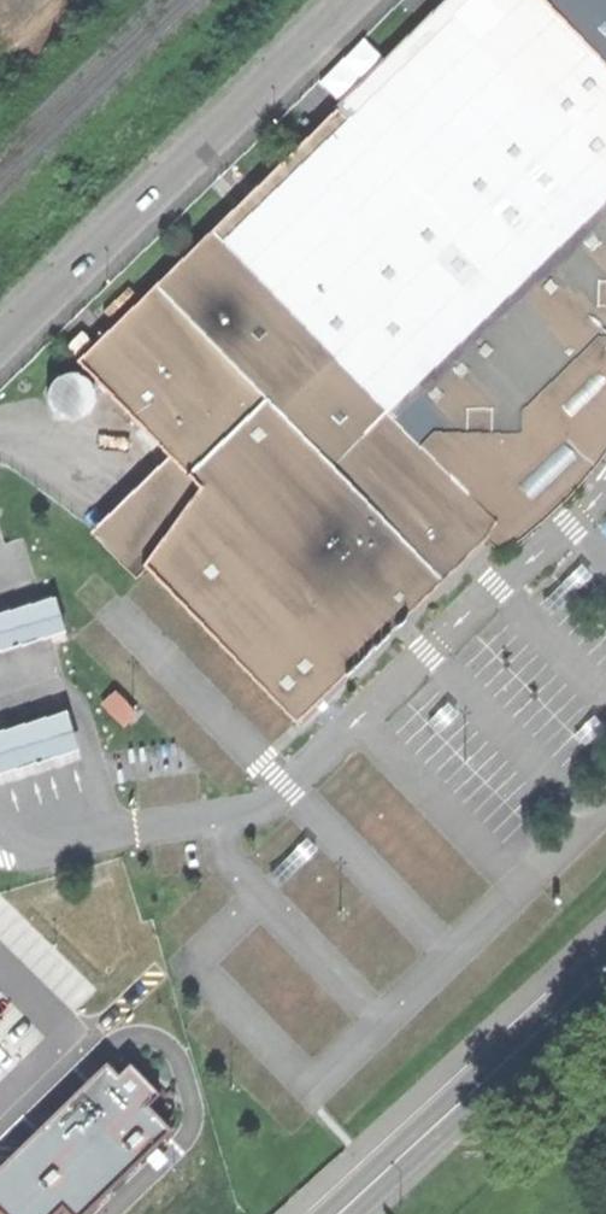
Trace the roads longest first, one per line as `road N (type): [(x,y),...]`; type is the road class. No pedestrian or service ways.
road 1 (unclassified): [(359,0),(0,346)]
road 2 (secondary): [(335,1213),(605,961)]

